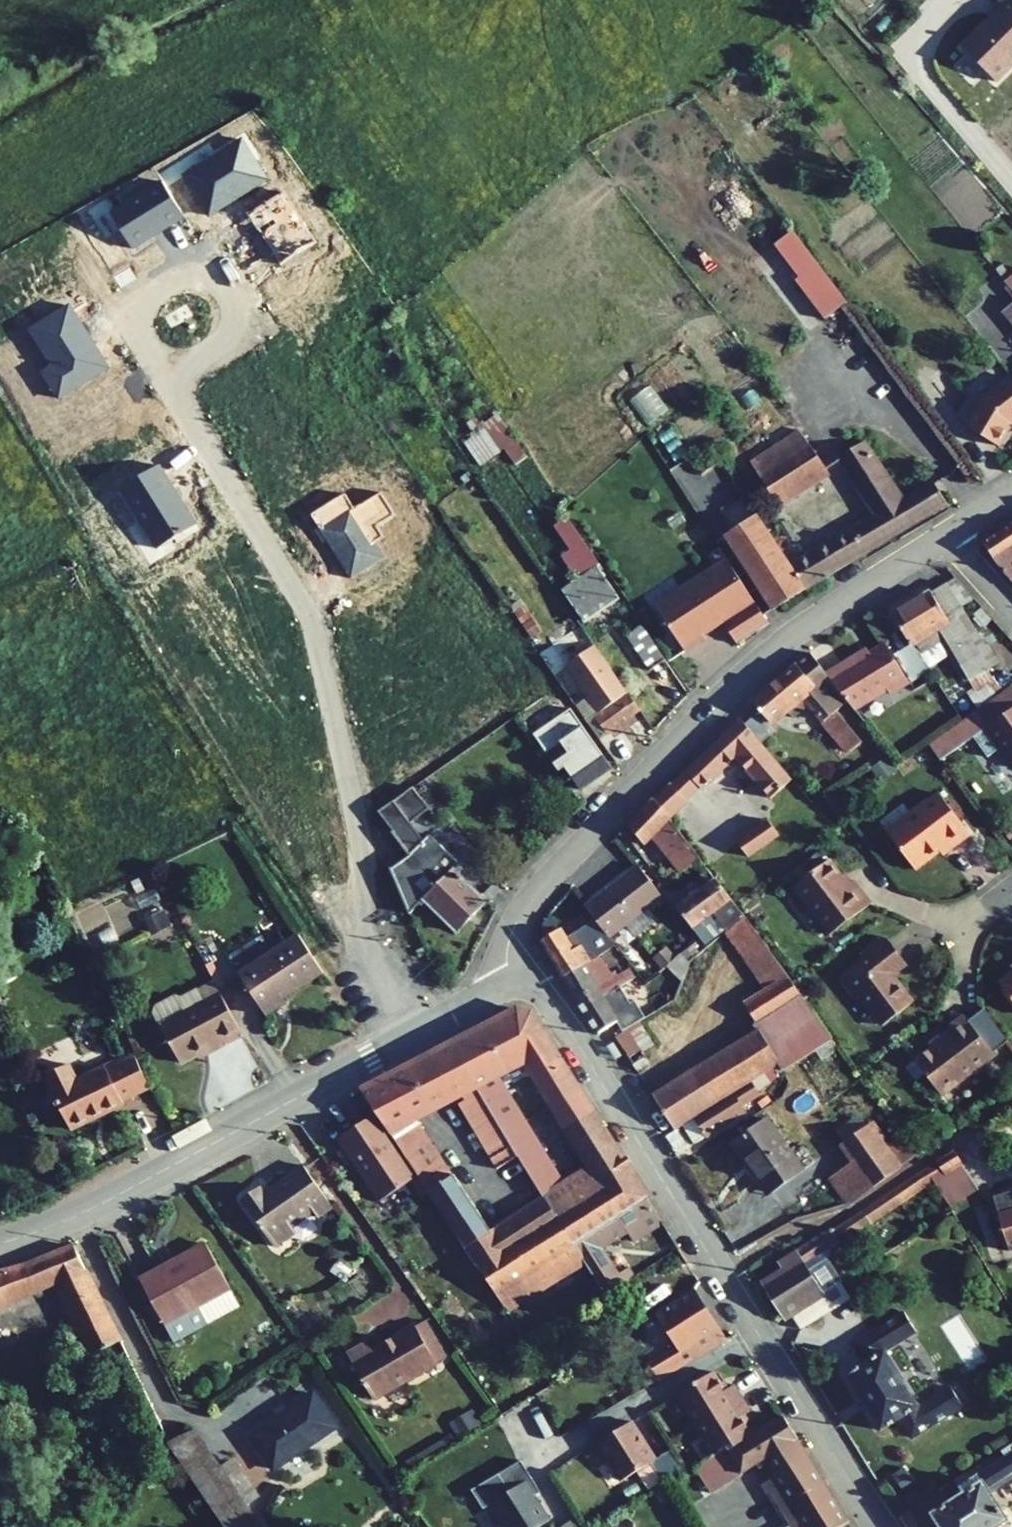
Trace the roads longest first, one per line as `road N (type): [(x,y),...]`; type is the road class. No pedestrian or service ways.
road 1 (residential): [(403,1040),(369,956),(356,789),(312,617),(171,391)]
road 2 (tertiary): [(531,970),(878,1526)]
road 3 (residential): [(944,536),(771,650),(553,873),(516,927),(531,970)]
road 4 (tertiary): [(0,1242),(103,1203),(403,1040)]
road 5 (residential): [(171,391),(133,331),(139,297),(183,273),(213,281),(234,305),(233,341),(224,355)]
road 6 (tertiary): [(403,1040),(531,970)]

